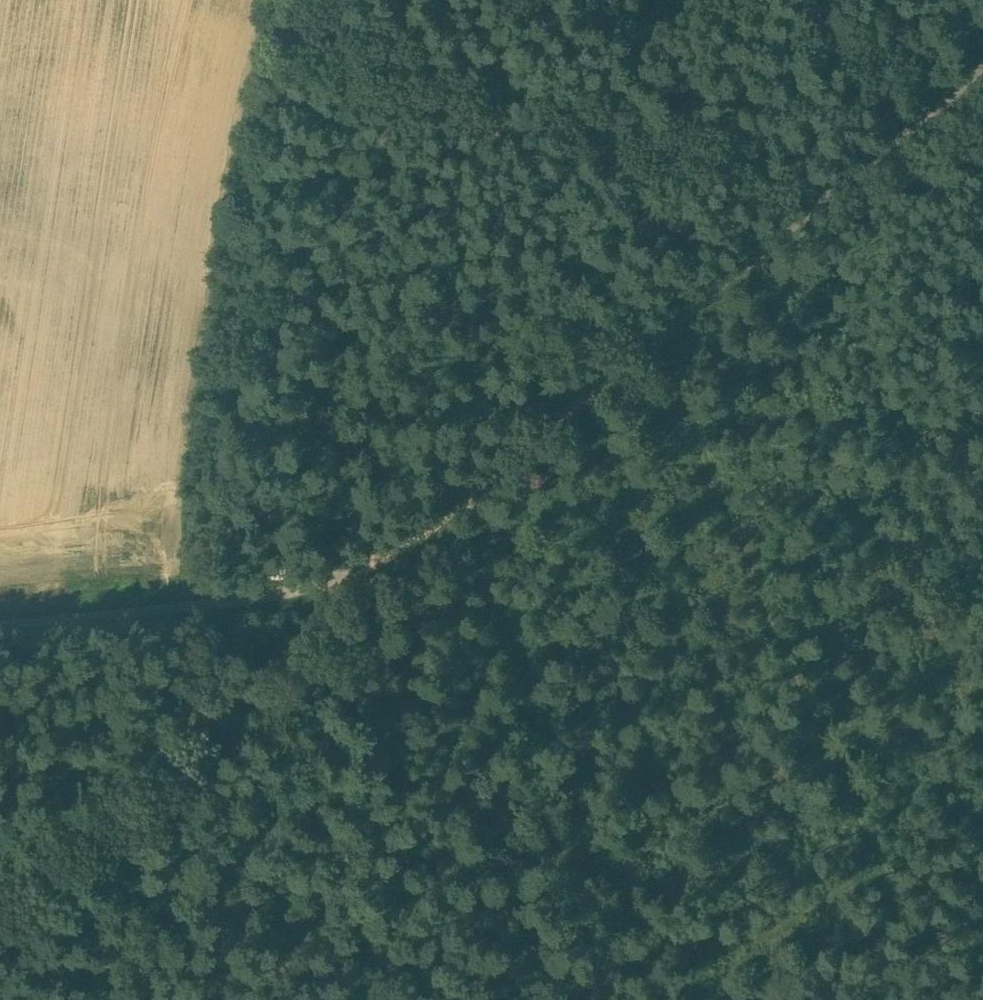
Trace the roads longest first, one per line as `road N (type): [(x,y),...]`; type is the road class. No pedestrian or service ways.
road 1 (unclassified): [(0,625),(240,600),(348,576),(422,531),(982,83)]
road 2 (track): [(0,900),(255,686),(348,576)]

